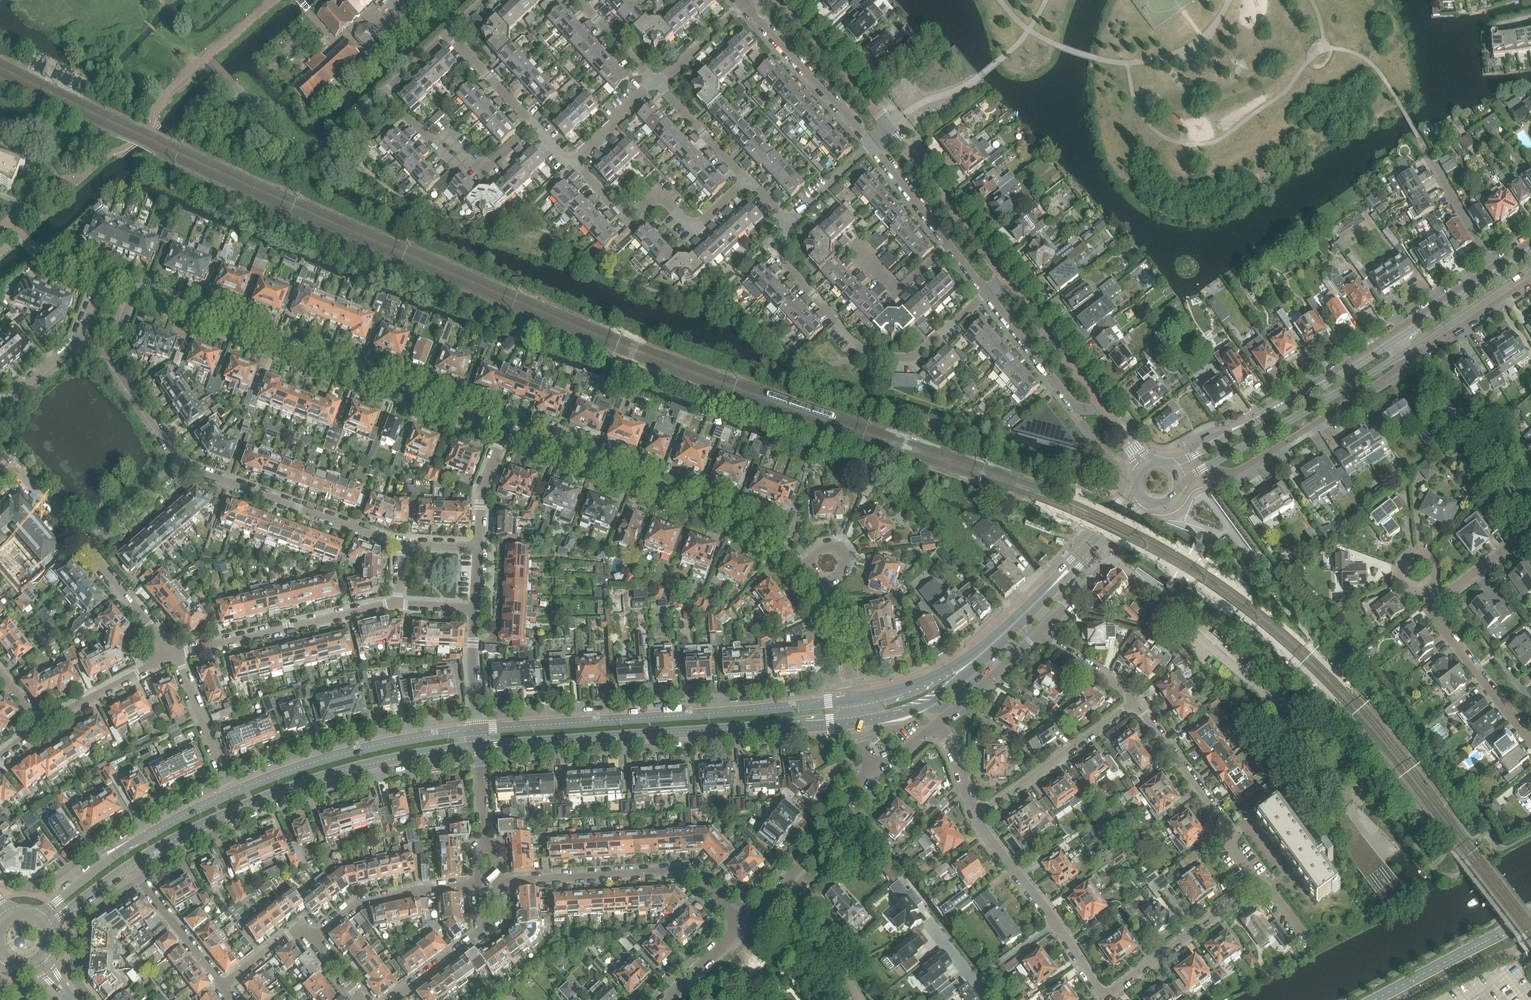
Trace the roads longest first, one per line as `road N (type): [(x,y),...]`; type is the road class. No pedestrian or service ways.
road 1 (residential): [(1137,702),(1233,833),(1233,848),(1259,885),(1104,995),(1057,923)]
road 2 (residential): [(505,431),(133,289)]
road 3 (tertiary): [(477,747),(858,723)]
road 4 (tertiary): [(853,698),(477,729)]
road 5 (tertiary): [(130,866),(296,786),(477,747)]
road 6 (residential): [(802,568),(744,523),(505,431)]
road 7 (residential): [(789,223),(782,261),(867,356),(912,358),(986,293)]
road 8 (residential): [(1530,741),(1429,609),(1527,533)]
road 9 (residential): [(499,883),(689,870),(744,926)]
road 10 (tertiary): [(477,729),(354,751),(231,793)]
road 11 (residential): [(1288,728),(1261,690),(1113,565)]
road 12 (residential): [(1206,467),(1232,476),(1409,360)]
road 13 (tertiary): [(231,793),(112,857),(36,915)]
road 14 (residential): [(401,544),(184,466)]
road 15 (residential): [(747,181),(693,226),(658,193),(636,211),(618,209),(573,162)]
road 16 (tertiary): [(1206,467),(1404,352)]
road 17 (residential): [(1494,267),(1312,384),(1308,394)]
road 18 (residential): [(176,655),(397,605)]
road 19 (residential): [(1527,533),(1496,454),(1409,360)]
road 20 (residential): [(744,926),(823,838),(872,764)]
road 21 (residential): [(1137,702),(976,818)]
road 22 (residential): [(742,4),(871,146)]
road 23 (tertiary): [(1004,278),(890,128)]
road 24 (residential): [(313,938),(357,904),(478,884)]
road 25 (residential): [(1057,923),(976,983),(929,926)]
road 26 (tertiary): [(1375,999),(1530,920)]
road 27 (residential): [(986,293),(1074,405),(1104,408)]
road 28 (tertiary): [(890,128),(777,0)]
road 29 (tertiary): [(1104,408),(1004,278)]
road 30 (tertiary): [(1530,252),(1396,341)]
road 31 (residential): [(433,143),(384,93),(446,35)]
road 32 (residential): [(40,726),(176,655)]
road 33 (tertiary): [(1308,394),(1172,465)]
road 34 (residential): [(130,866),(223,987)]
road 35 (tertiary): [(1404,352),(1530,270)]
road 36 (residential): [(231,793),(176,655)]
road 37 (residential): [(1409,360),(1530,280)]
road 38 (tertiary): [(1046,593),(1154,505)]
road 39 (residential): [(176,655),(86,550)]
road 40 (tertiary): [(1138,491),(1046,593)]
road 41 (residential): [(1426,151),(1494,267)]
road 42 (residential): [(184,466),(109,356)]
road 43 (residential): [(1057,923),(976,818)]
road 44 (residential): [(658,86),(747,181)]
road 45 (residential): [(942,721),(1039,635)]
road 46 (residential): [(855,246),(898,291),(947,245)]
road 47 (residential): [(86,550),(184,466)]
road 48 (tertiary): [(858,723),(928,706),(965,667)]
road 49 (residential): [(871,146),(947,245)]
road 50 (residential): [(532,125),(446,35)]
road 51 (residential): [(476,547),(483,488),(505,431)]
road 52 (residential): [(477,729),(474,609)]

